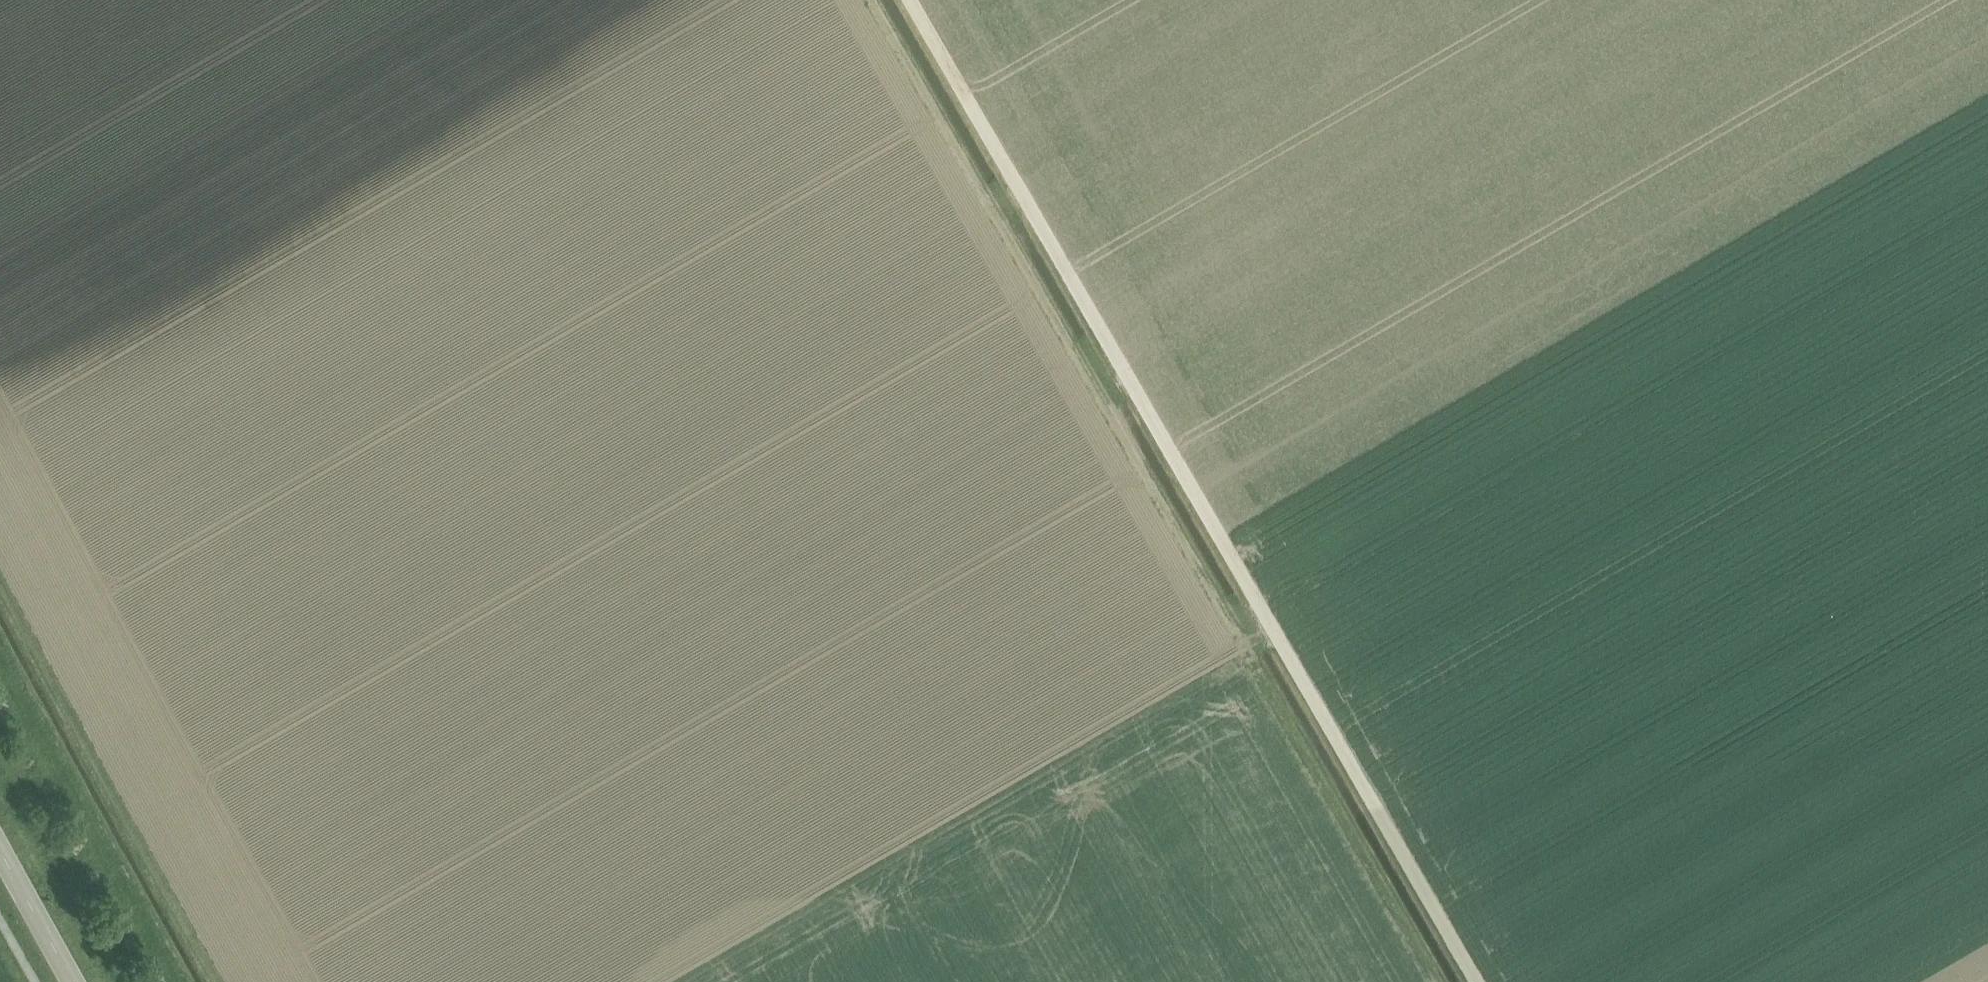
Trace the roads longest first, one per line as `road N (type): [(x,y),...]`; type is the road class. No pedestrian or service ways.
road 1 (tertiary): [(0,875),(61,981)]

